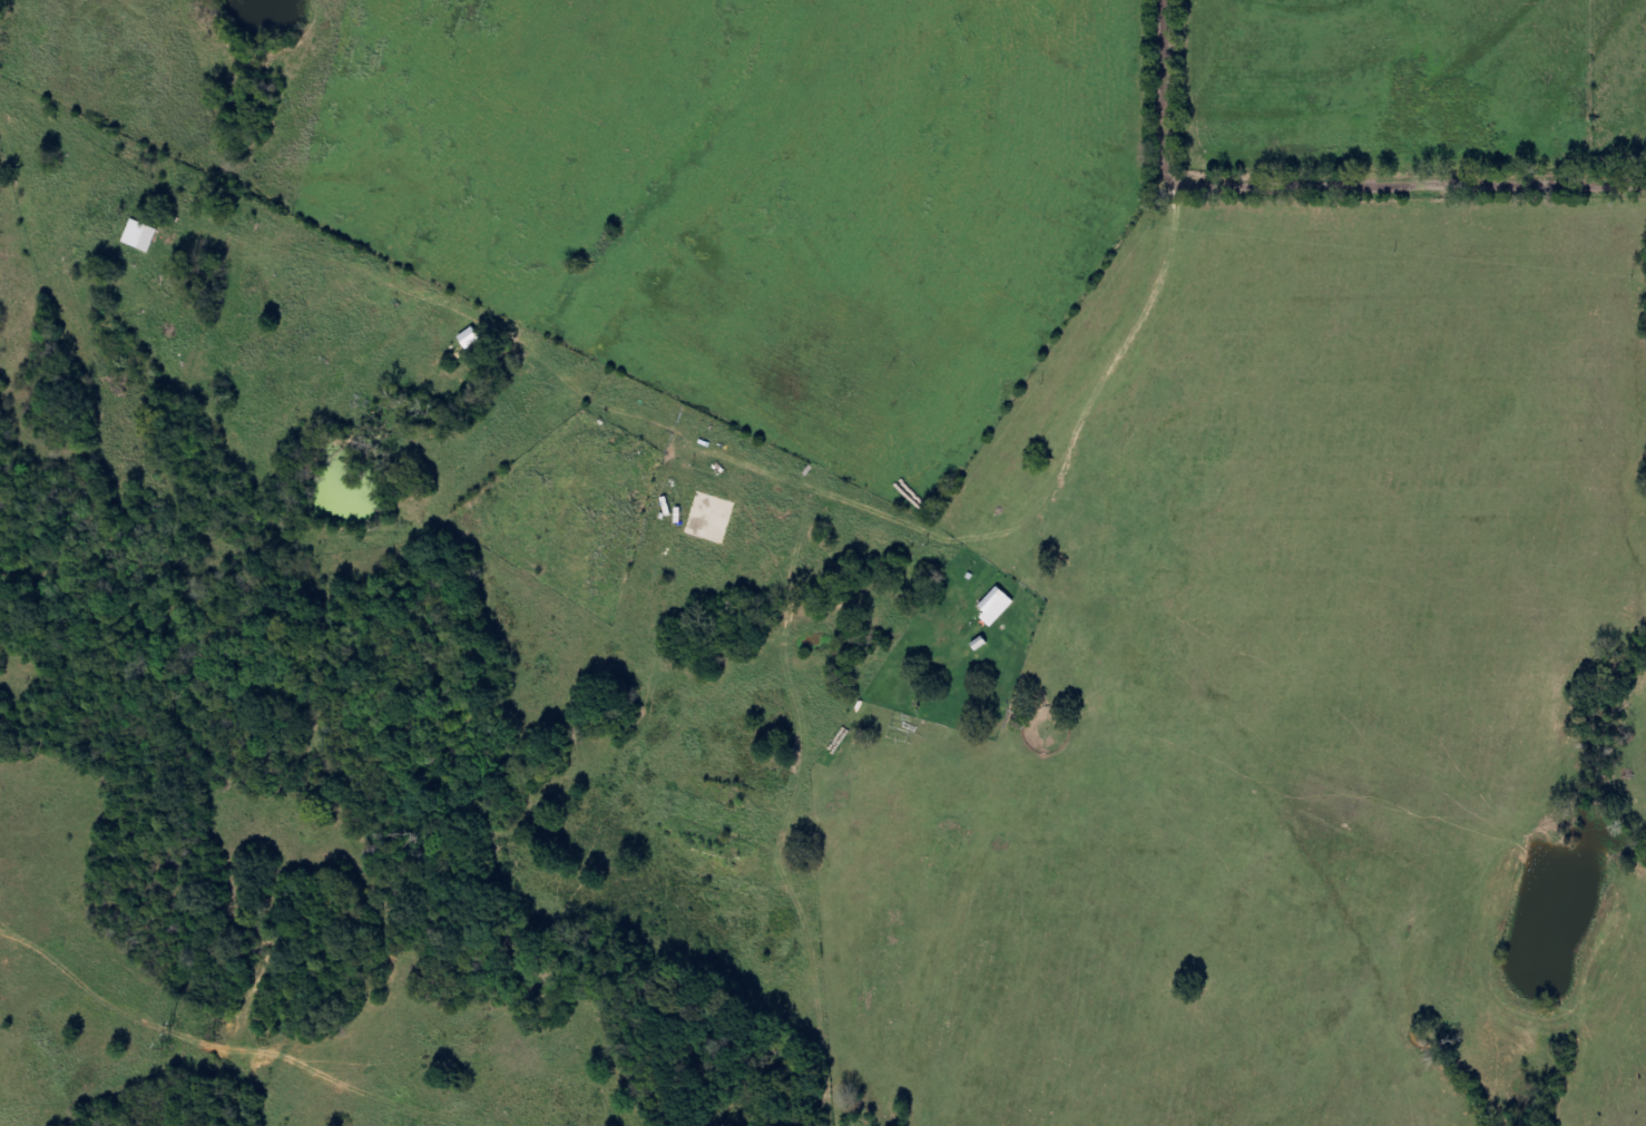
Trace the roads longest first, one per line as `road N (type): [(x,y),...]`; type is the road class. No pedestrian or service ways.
road 1 (residential): [(1171,0),(1172,148),(1194,176),(1645,178)]
road 2 (residential): [(1149,383),(1172,343),(1194,176)]

